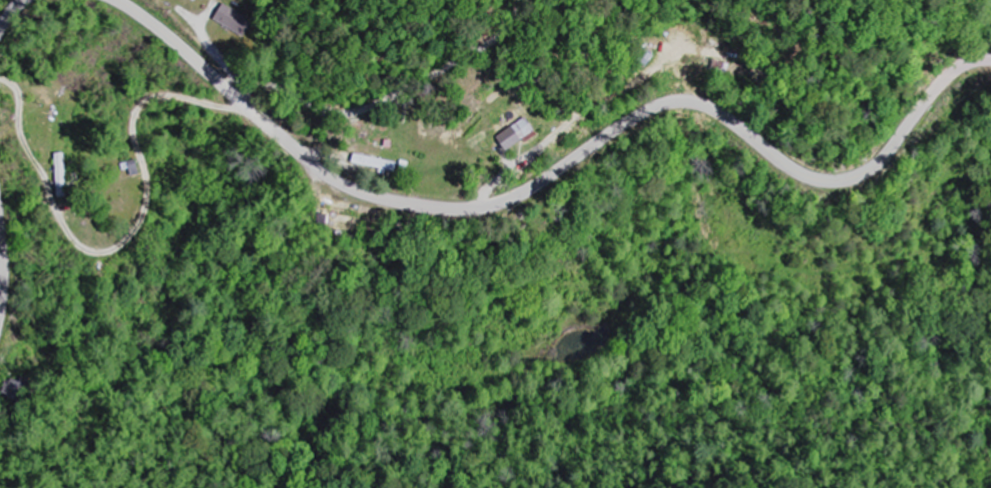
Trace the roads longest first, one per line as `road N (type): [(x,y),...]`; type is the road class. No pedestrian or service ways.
road 1 (secondary): [(113,0),(185,51),(327,175),(365,194),(432,208),(495,205),(667,106),(713,112),(813,180),(857,178),(884,158),(951,77),(990,64)]

